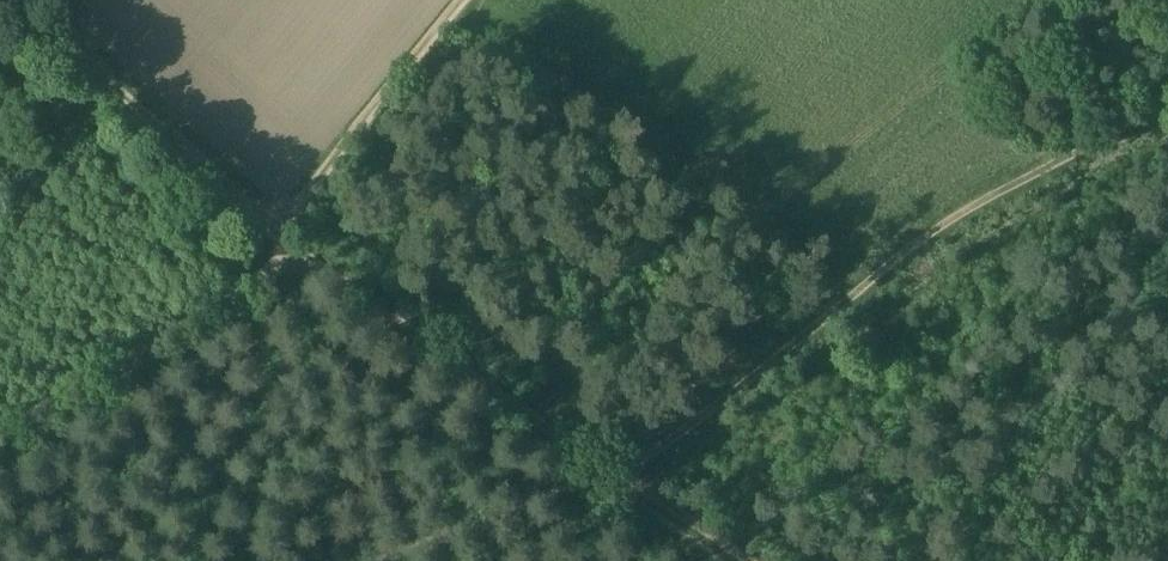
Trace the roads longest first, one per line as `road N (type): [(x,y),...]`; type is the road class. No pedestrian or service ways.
road 1 (track): [(1167,56),(616,473)]
road 2 (track): [(279,228),(616,473)]
road 3 (track): [(0,425),(253,278),(272,258),(279,228)]
road 4 (track): [(22,0),(279,228)]
road 5 (track): [(279,228),(466,0)]
road 6 (track): [(616,473),(744,560)]

